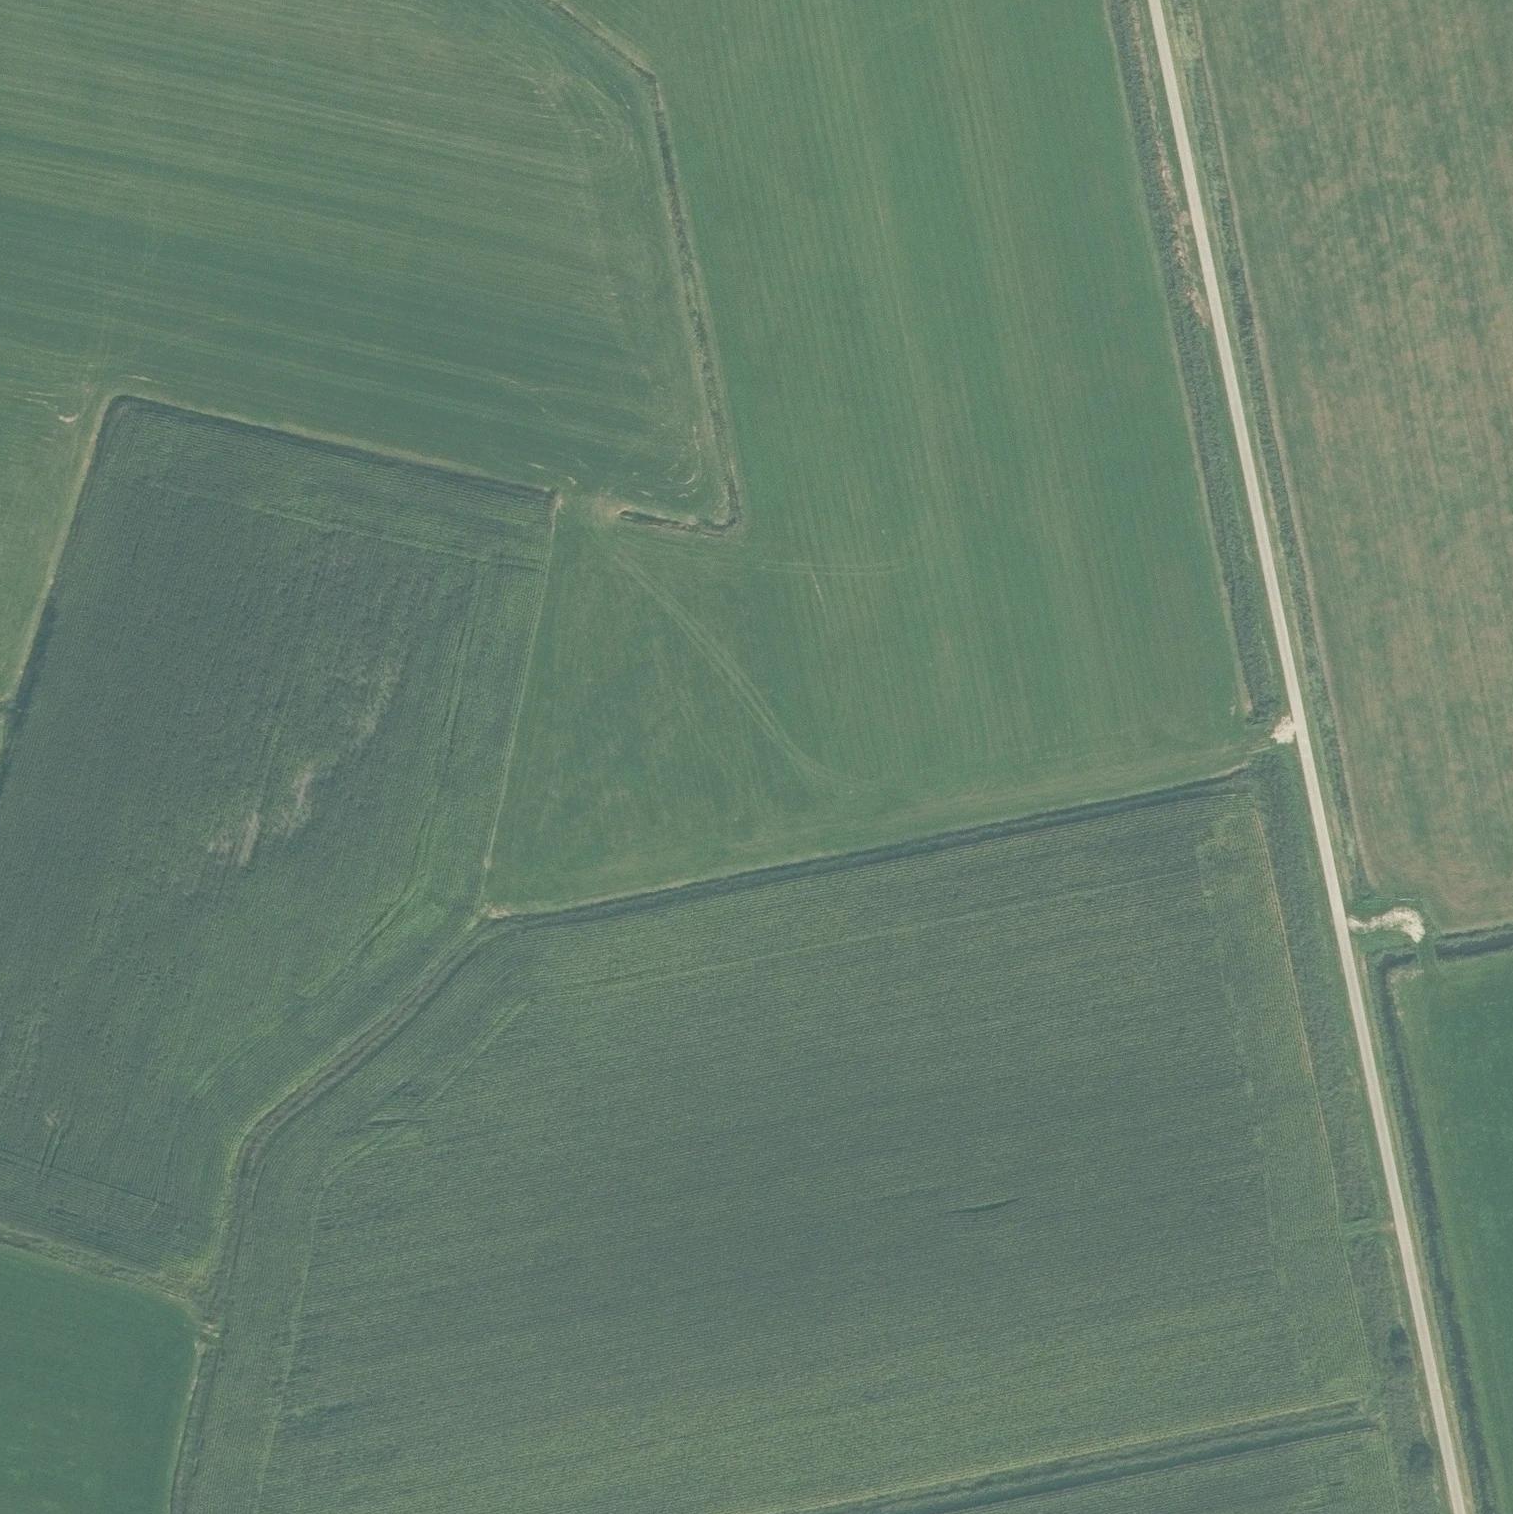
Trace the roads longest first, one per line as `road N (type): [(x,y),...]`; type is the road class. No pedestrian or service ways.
road 1 (unclassified): [(1460,1513),(1154,0)]

